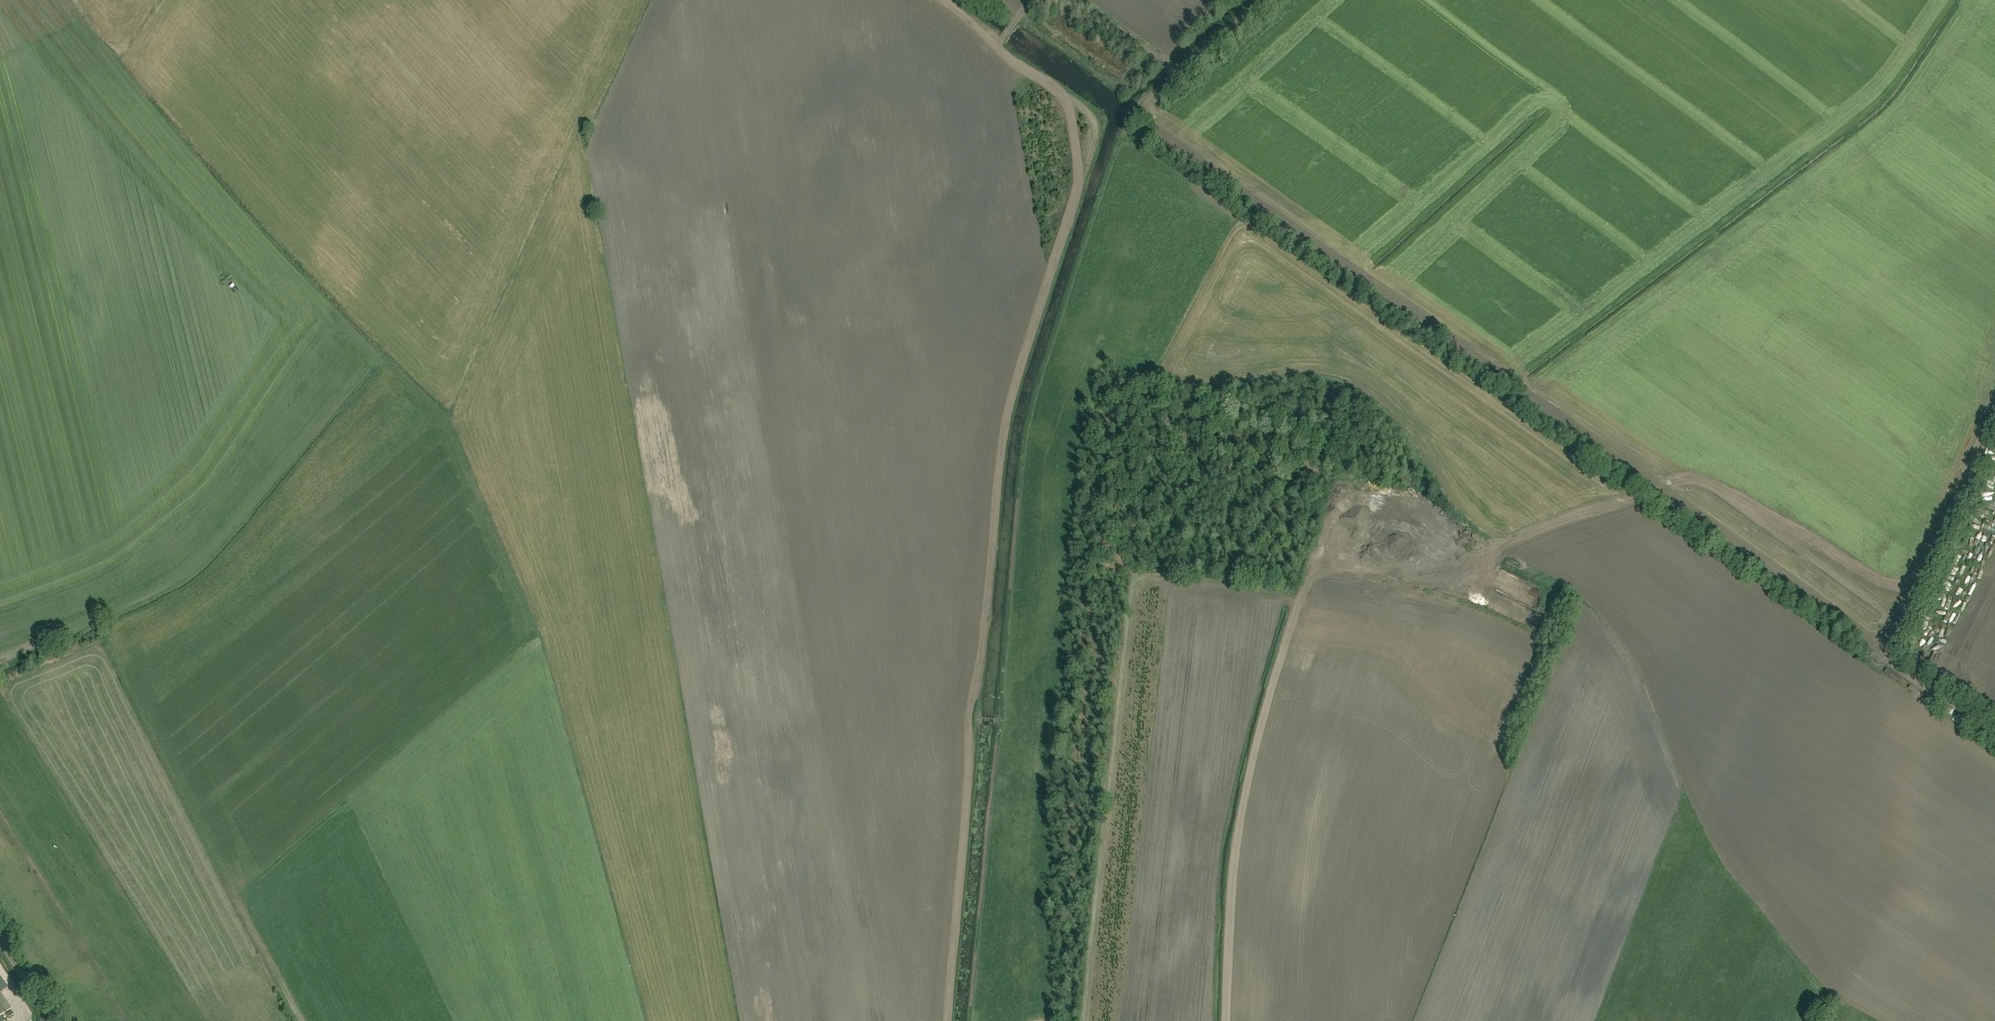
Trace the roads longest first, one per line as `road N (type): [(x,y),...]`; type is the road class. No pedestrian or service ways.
road 1 (track): [(947,1020),(1006,415),(1098,129),(1090,111),(998,43)]
road 2 (track): [(1388,568),(1323,571),(1299,604),(1243,800),(1224,1020)]

